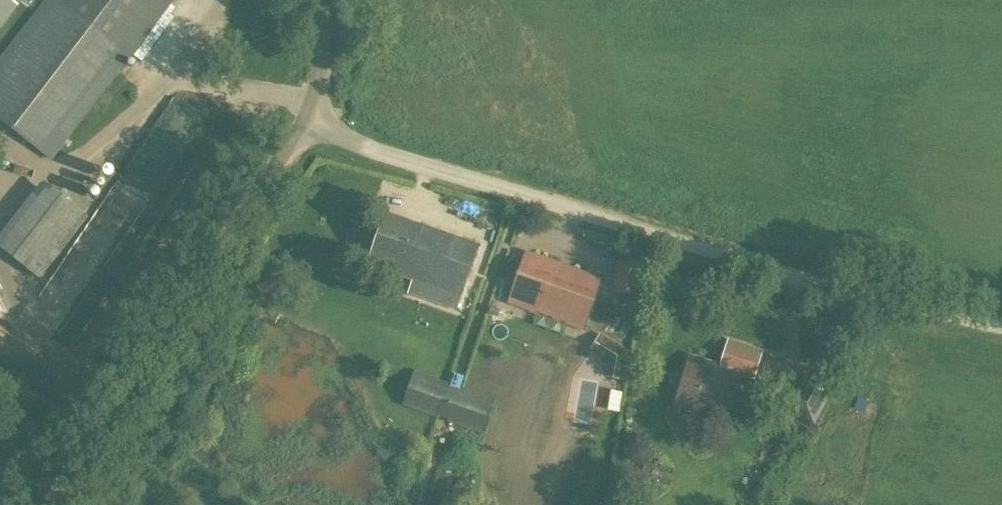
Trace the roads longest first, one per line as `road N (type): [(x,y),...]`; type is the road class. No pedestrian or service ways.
road 1 (unclassified): [(1001,327),(369,149),(307,119)]
road 2 (tertiary): [(53,504),(307,119)]
road 3 (tertiary): [(307,119),(321,55),(319,0)]

